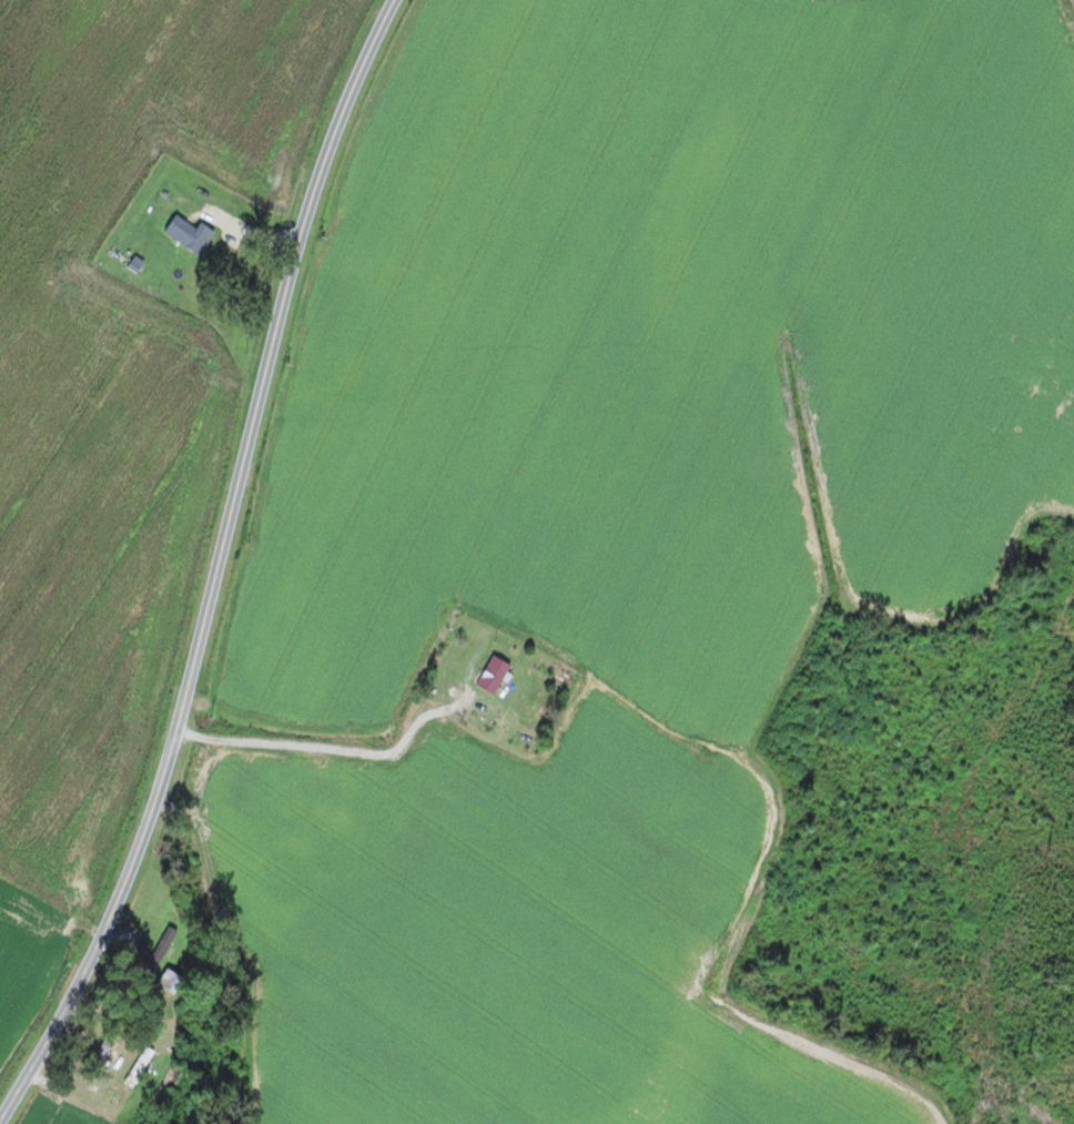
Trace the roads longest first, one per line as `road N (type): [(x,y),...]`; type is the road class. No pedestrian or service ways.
road 1 (residential): [(9,1123),(100,939),(146,817),(215,568),(233,453),(273,291),(318,129),(342,94),(353,42),(374,0)]
road 2 (residential): [(113,903),(287,992),(328,933),(324,888)]

